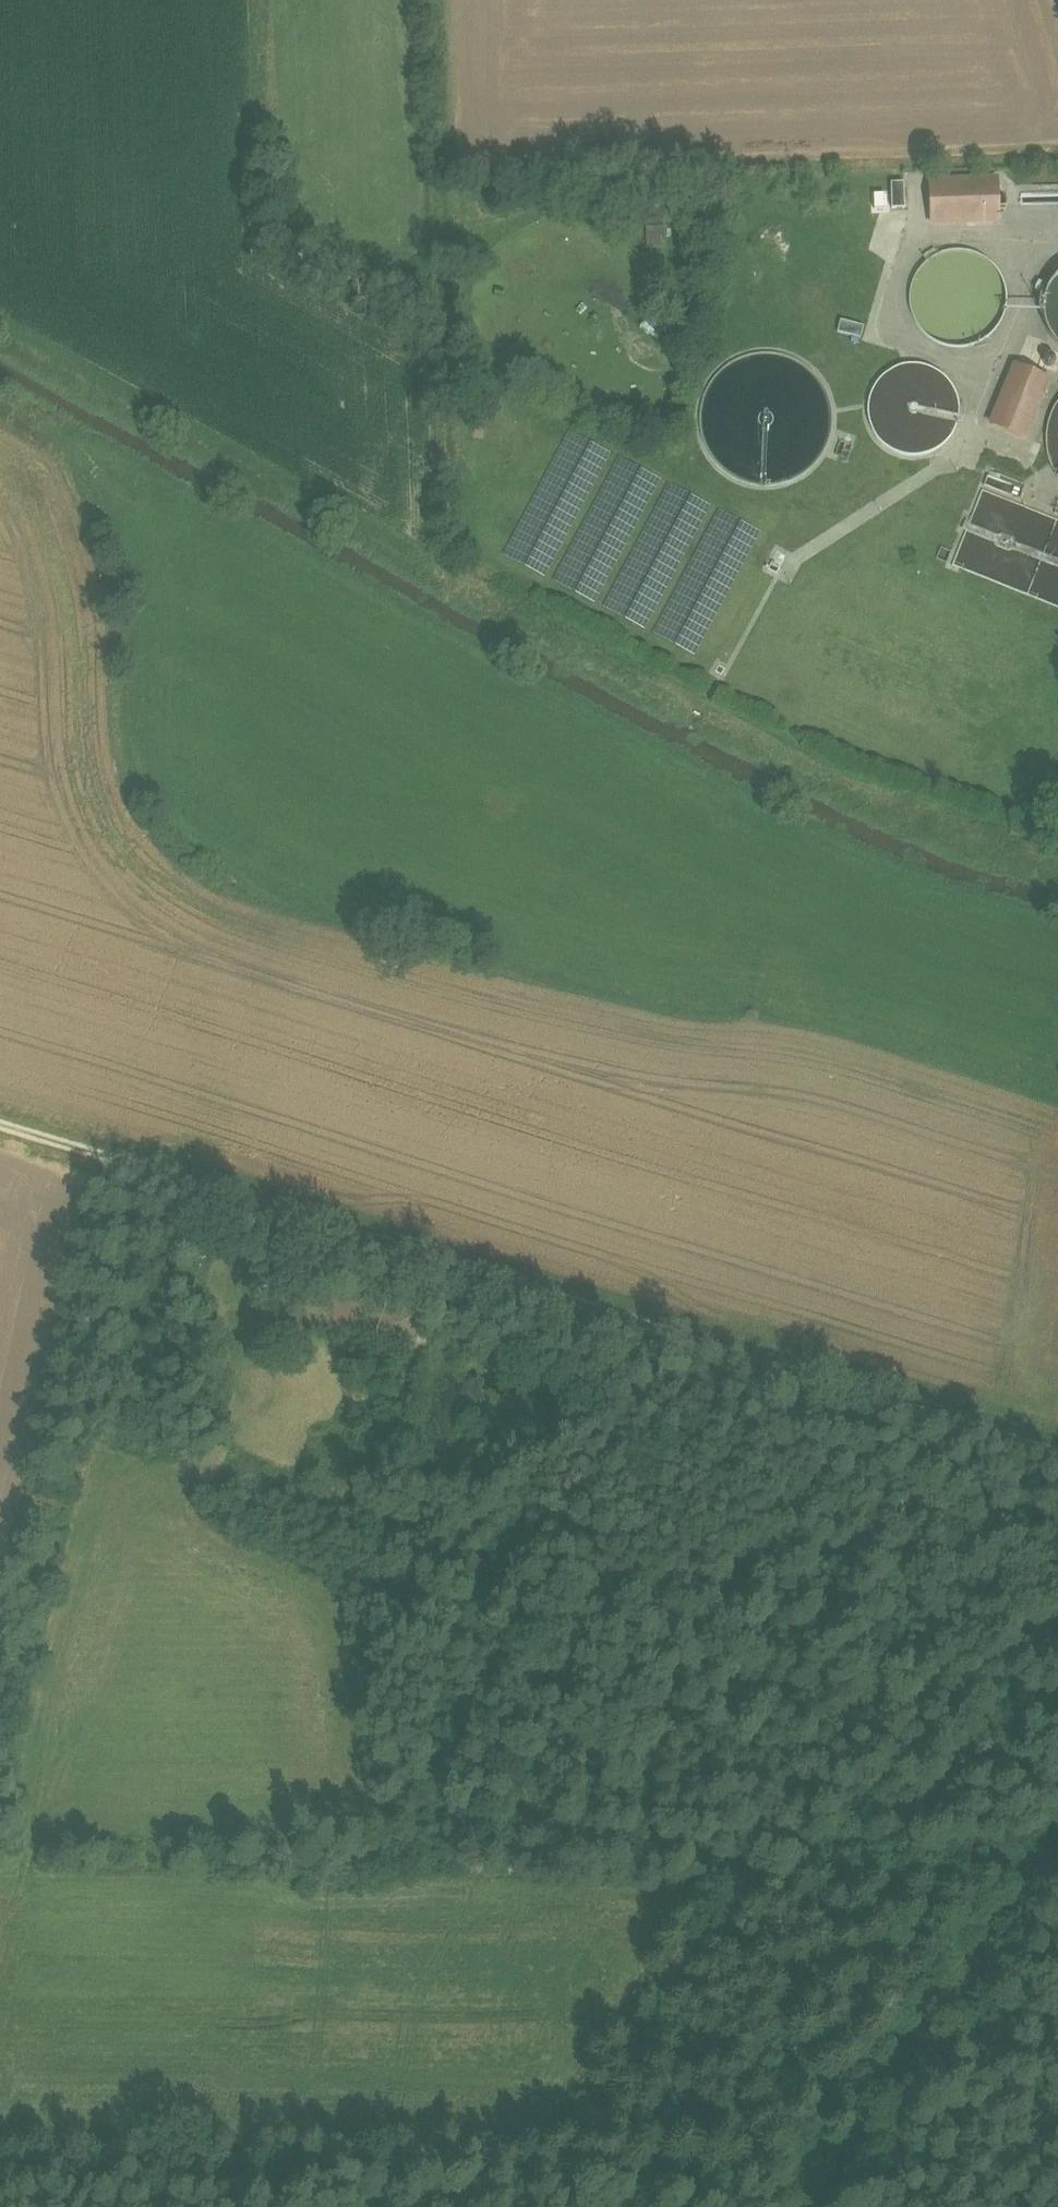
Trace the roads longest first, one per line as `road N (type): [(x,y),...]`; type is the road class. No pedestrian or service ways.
road 1 (track): [(0,1126),(1057,1447)]
road 2 (track): [(252,1203),(246,1308),(257,1372),(247,1427)]

